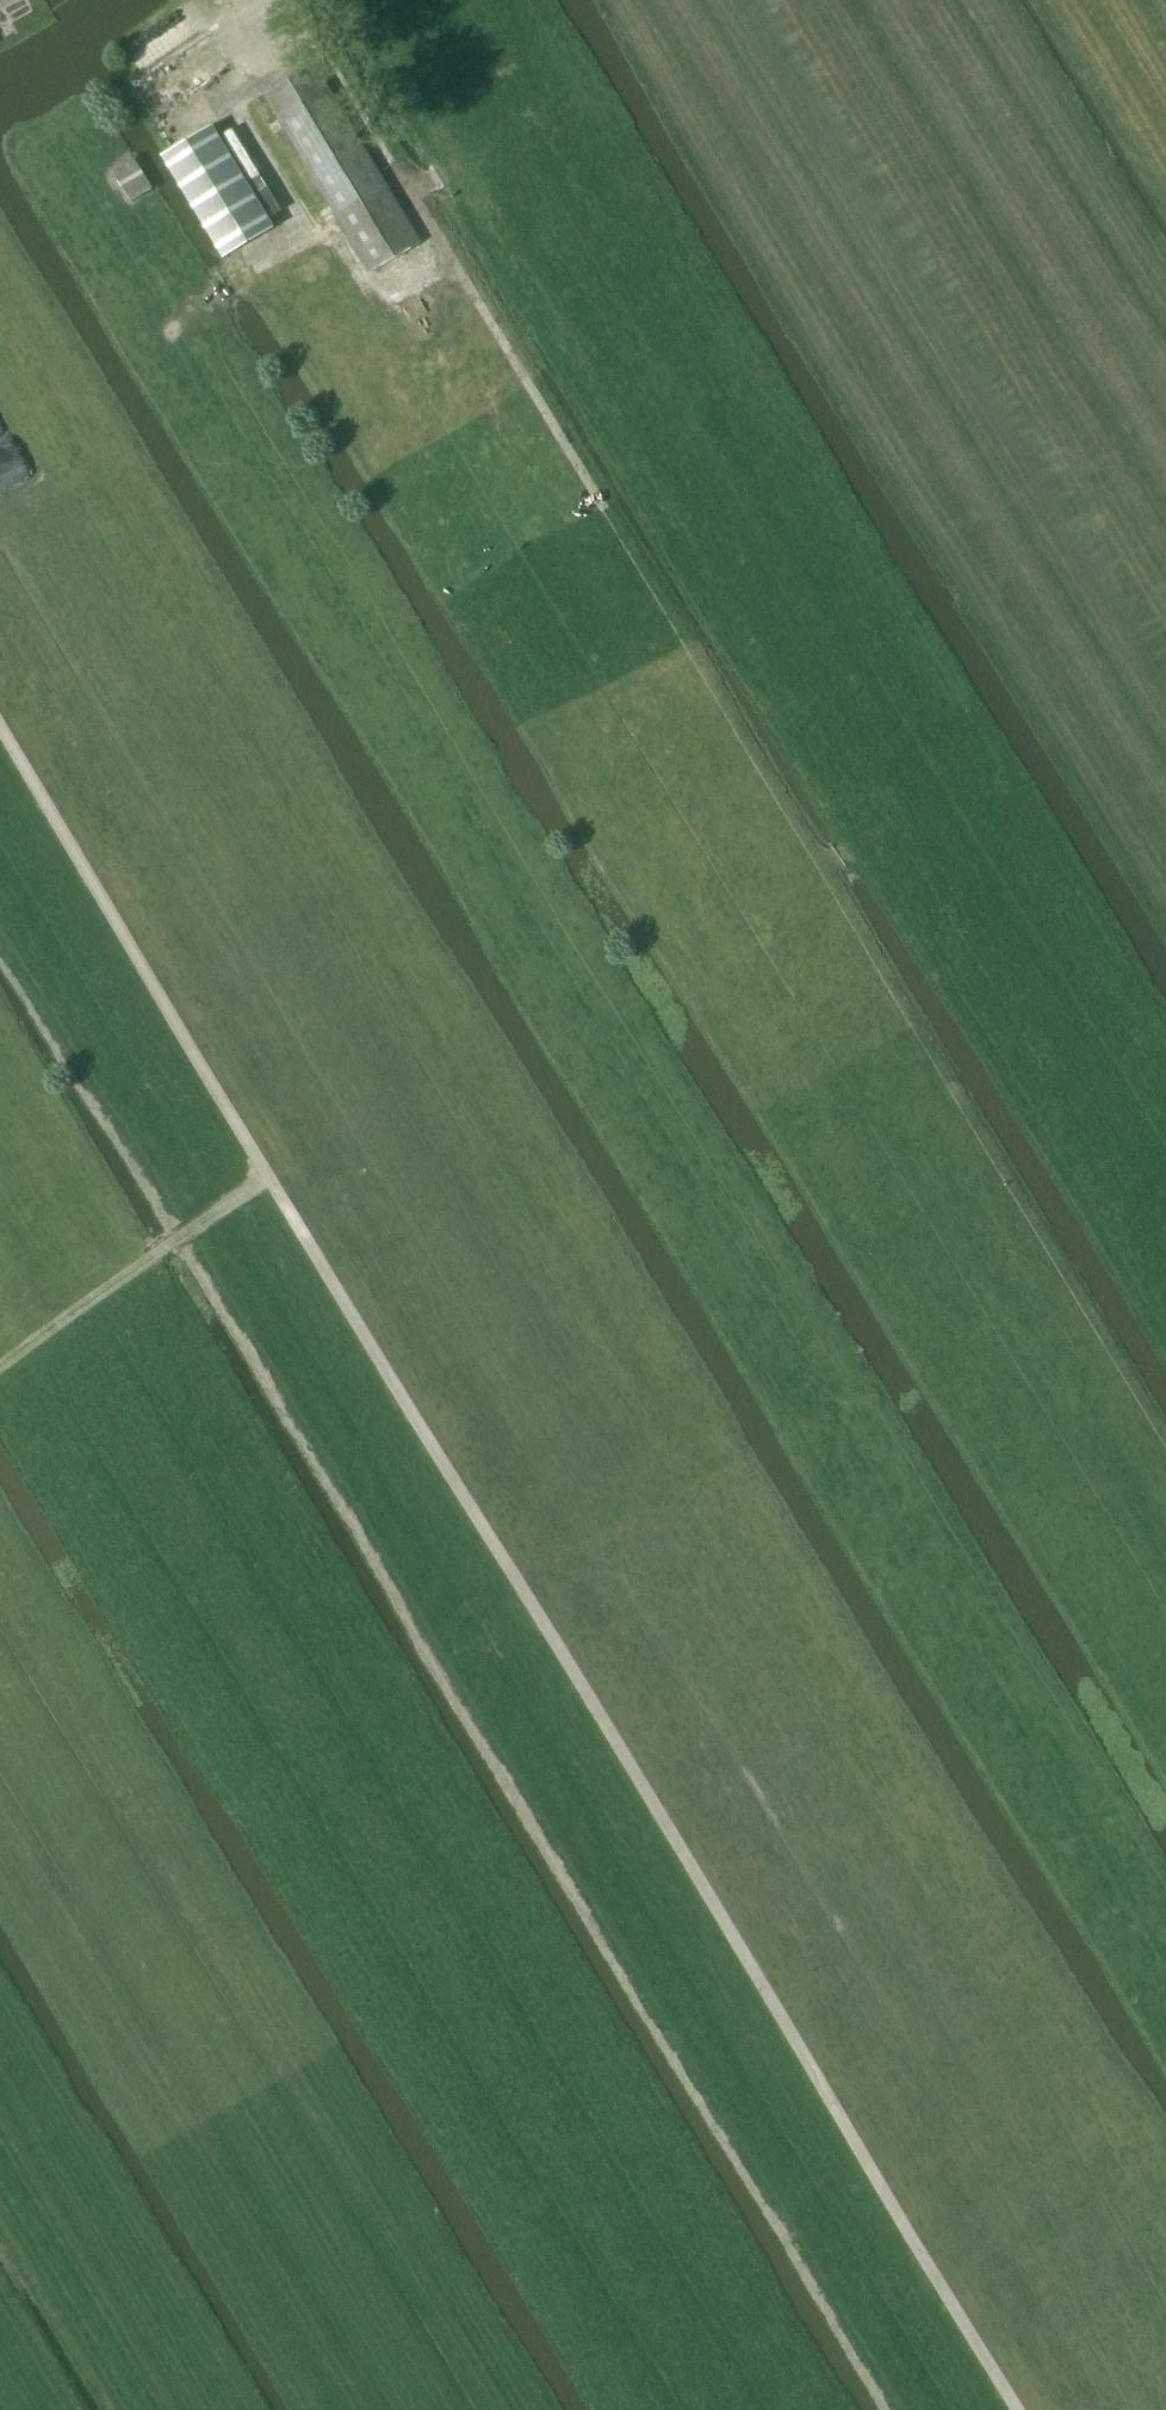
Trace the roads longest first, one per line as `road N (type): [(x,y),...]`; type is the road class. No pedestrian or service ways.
road 1 (track): [(0,727),(1019,2409)]
road 2 (track): [(459,268),(1165,1435)]
road 3 (track): [(269,1179),(0,1363)]

